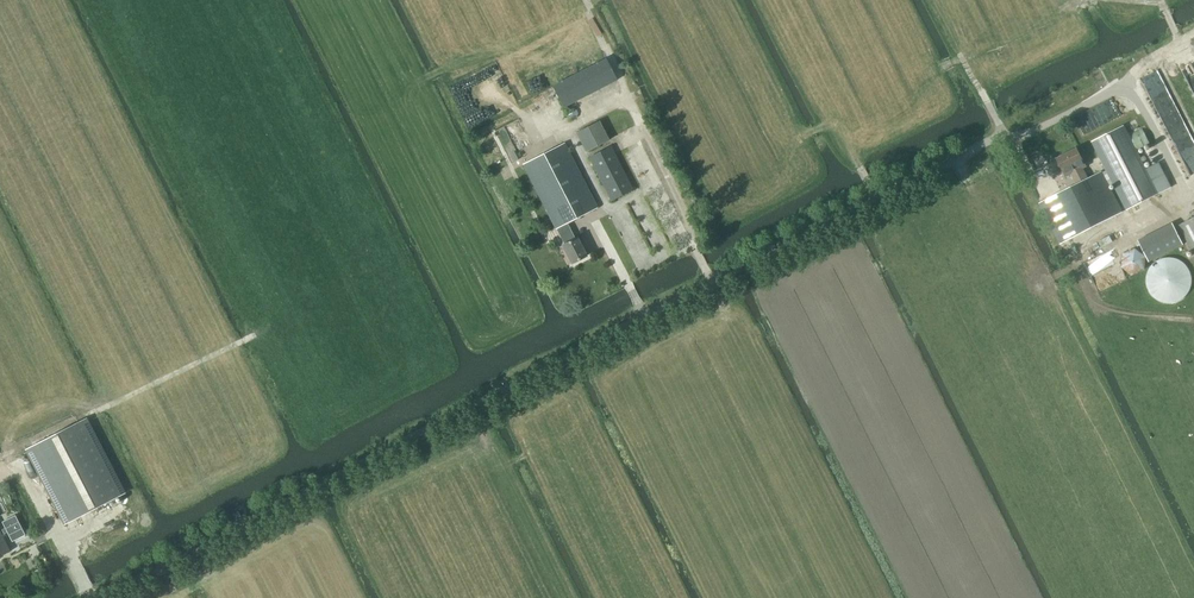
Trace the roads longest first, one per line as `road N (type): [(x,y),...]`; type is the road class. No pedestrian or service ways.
road 1 (unclassified): [(109,597),(984,144)]
road 2 (track): [(984,144),(1022,137),(1091,102),(1193,34)]

